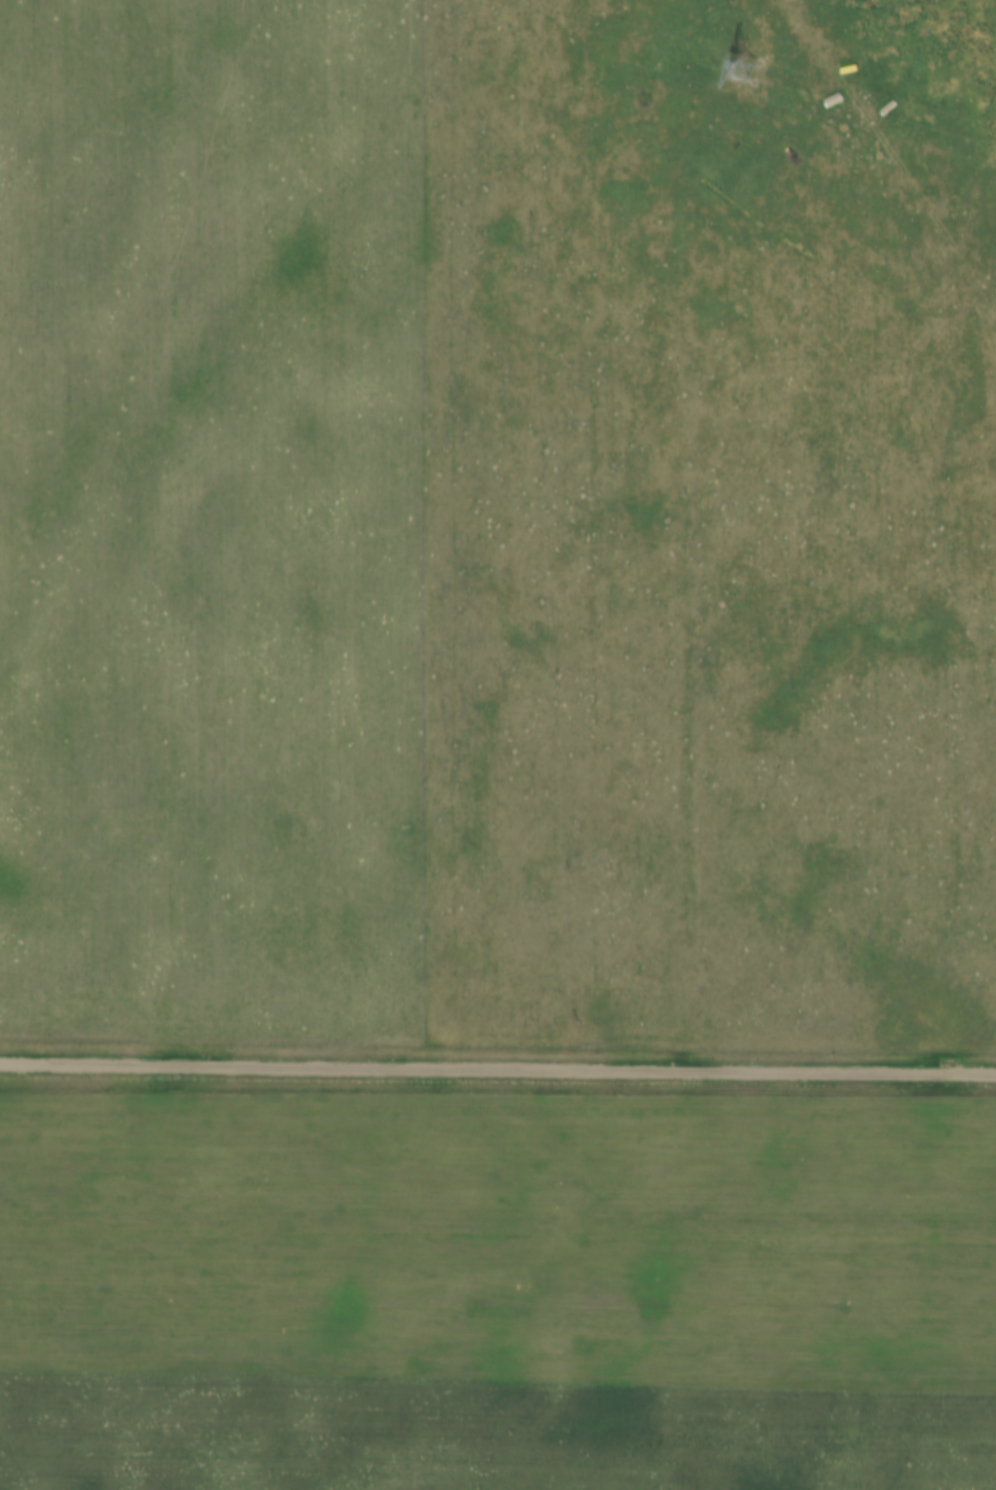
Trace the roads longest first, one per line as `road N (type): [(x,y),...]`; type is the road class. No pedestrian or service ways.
road 1 (residential): [(995,1076),(0,1066)]
road 2 (track): [(911,178),(847,100),(785,0)]

